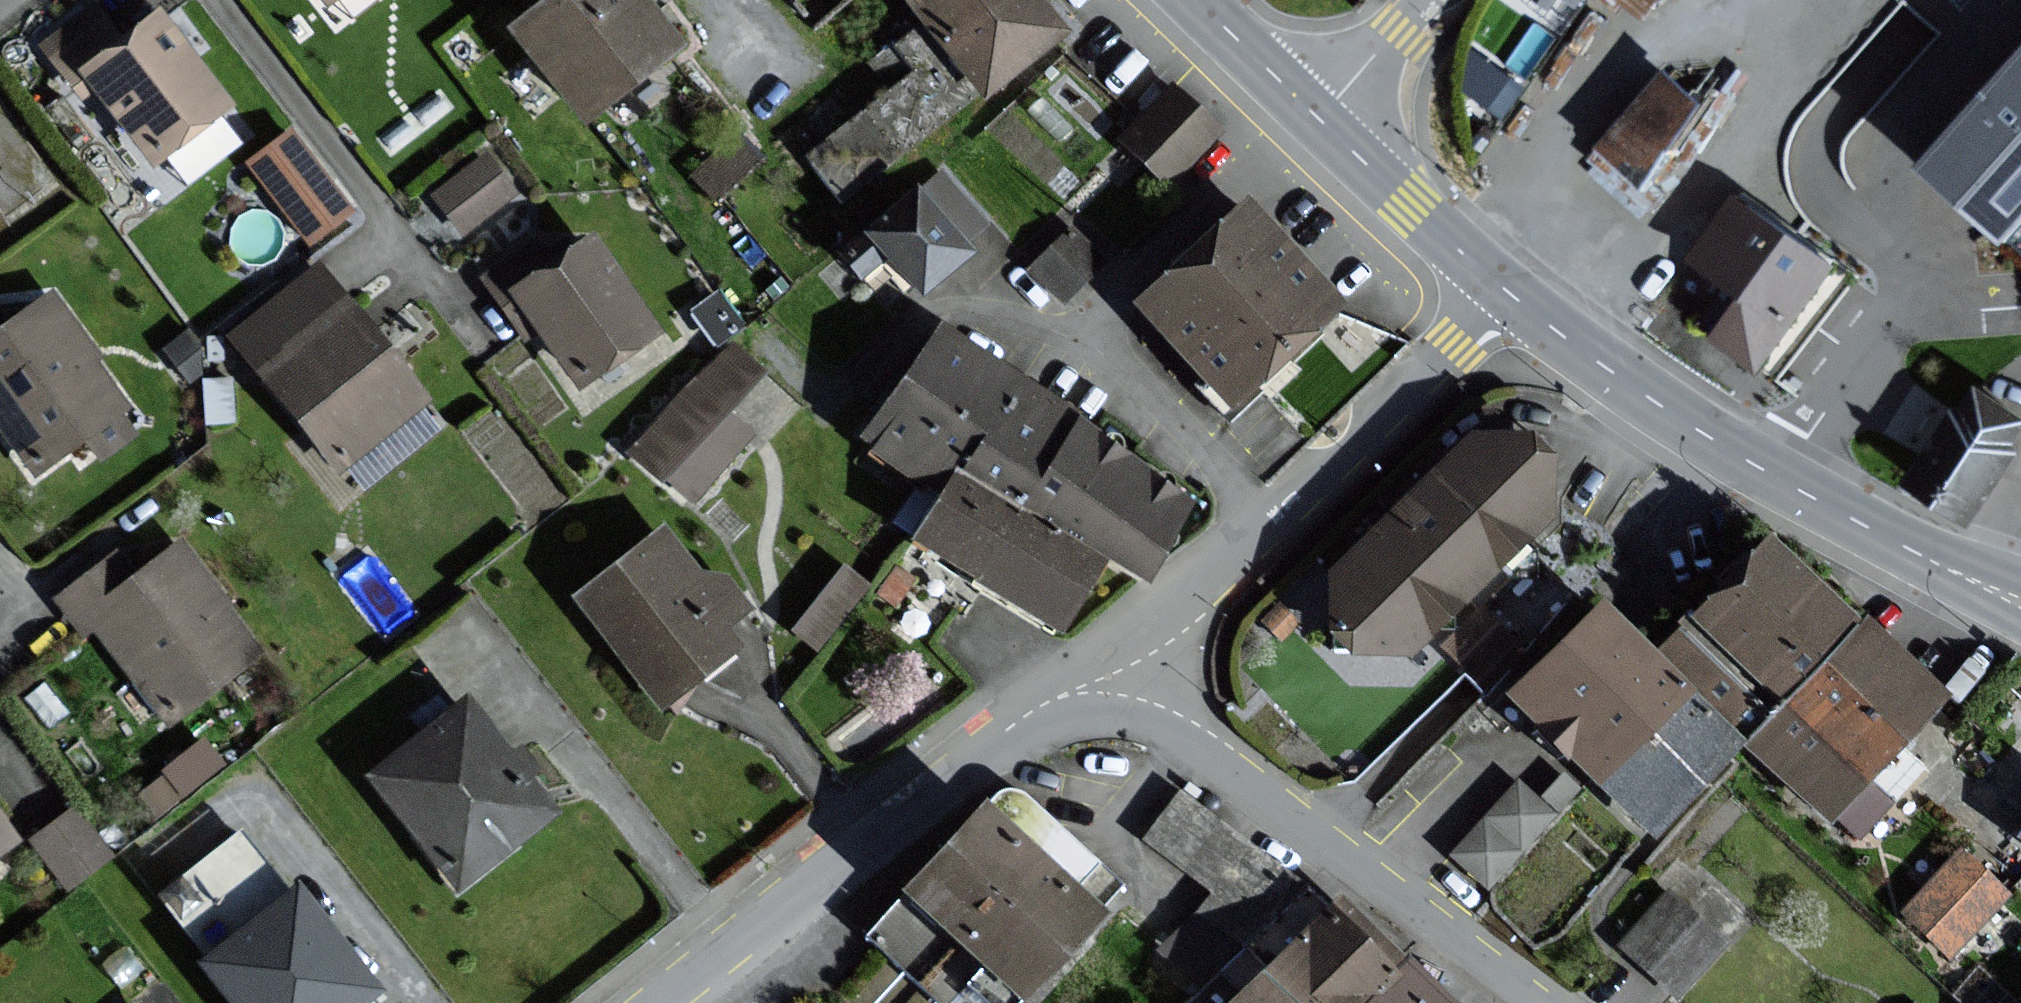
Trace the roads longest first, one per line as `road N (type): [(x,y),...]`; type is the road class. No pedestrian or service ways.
road 1 (tertiary): [(2020,602),(1758,465),(1636,389),(1502,287)]
road 2 (residential): [(660,1002),(1101,656)]
road 3 (residential): [(1101,656),(1315,835),(1540,1002)]
road 4 (residential): [(1502,287),(1265,524),(1101,656)]
road 5 (tertiary): [(1502,287),(1322,120)]
road 6 (tertiary): [(1322,120),(1197,0)]
road 7 (residential): [(1322,120),(1432,0)]

